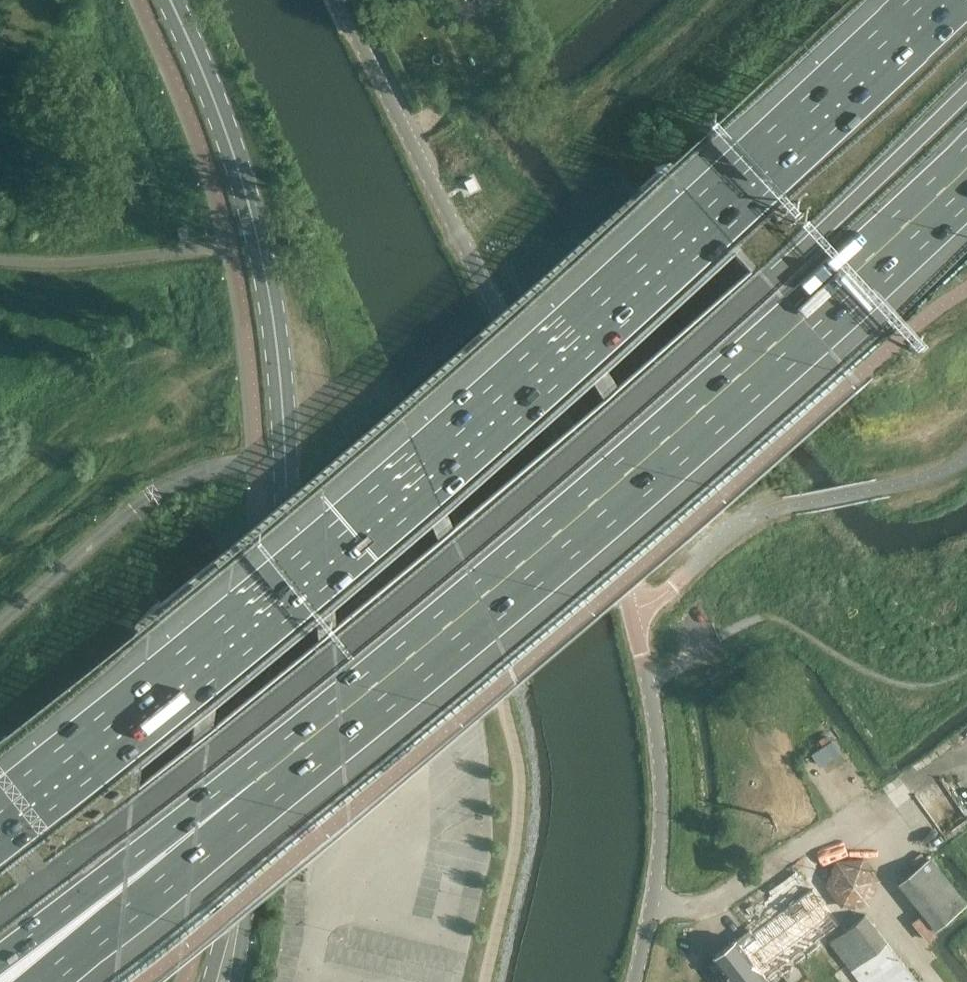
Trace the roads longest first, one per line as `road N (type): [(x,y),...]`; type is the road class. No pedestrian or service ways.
road 1 (motorway): [(0,916),(408,591),(770,279),(966,86)]
road 2 (motorway): [(950,0),(540,380),(0,832)]
road 3 (tertiary): [(234,915),(286,637),(283,403),(273,304),(246,189),(172,0)]
road 4 (motorway): [(269,781),(804,322),(966,171)]
road 5 (track): [(709,0),(598,105),(587,139),(596,182),(816,441),(869,458),(939,444),(966,459)]
road 6 (unclassified): [(496,313),(607,530),(648,685),(662,786),(659,865),(632,981)]
road 7 (unclassified): [(496,313),(338,0)]
road 8 (motorway): [(0,958),(125,861),(269,781)]
road 9 (motorway): [(47,981),(269,781)]

